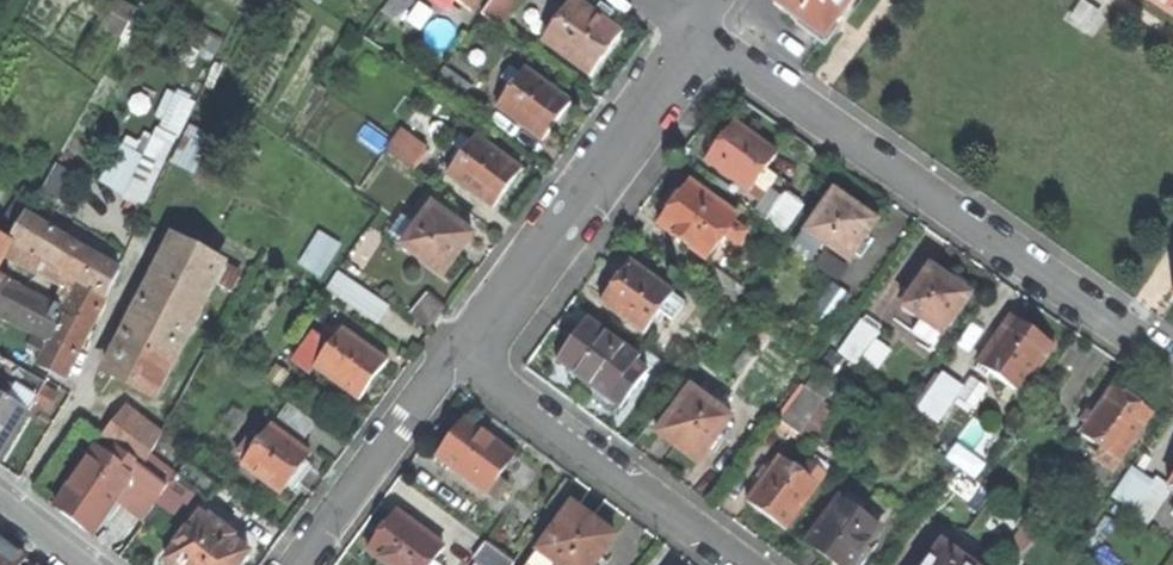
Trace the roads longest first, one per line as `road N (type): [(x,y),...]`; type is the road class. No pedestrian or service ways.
road 1 (residential): [(706,33),(1172,359)]
road 2 (residential): [(456,353),(706,33)]
road 3 (residential): [(456,353),(745,564)]
road 4 (residential): [(296,564),(456,353)]

